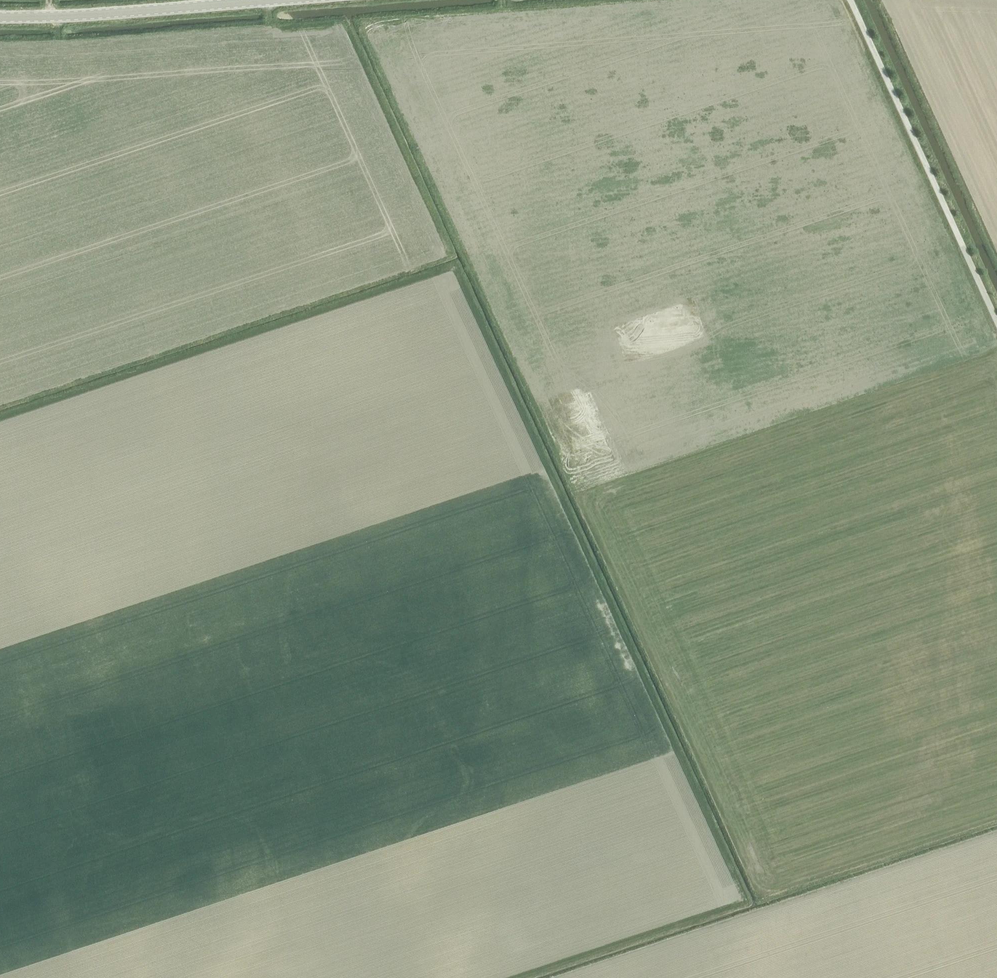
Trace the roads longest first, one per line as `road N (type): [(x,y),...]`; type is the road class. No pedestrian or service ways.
road 1 (unclassified): [(996,318),(851,0)]
road 2 (tertiary): [(0,16),(248,0)]

